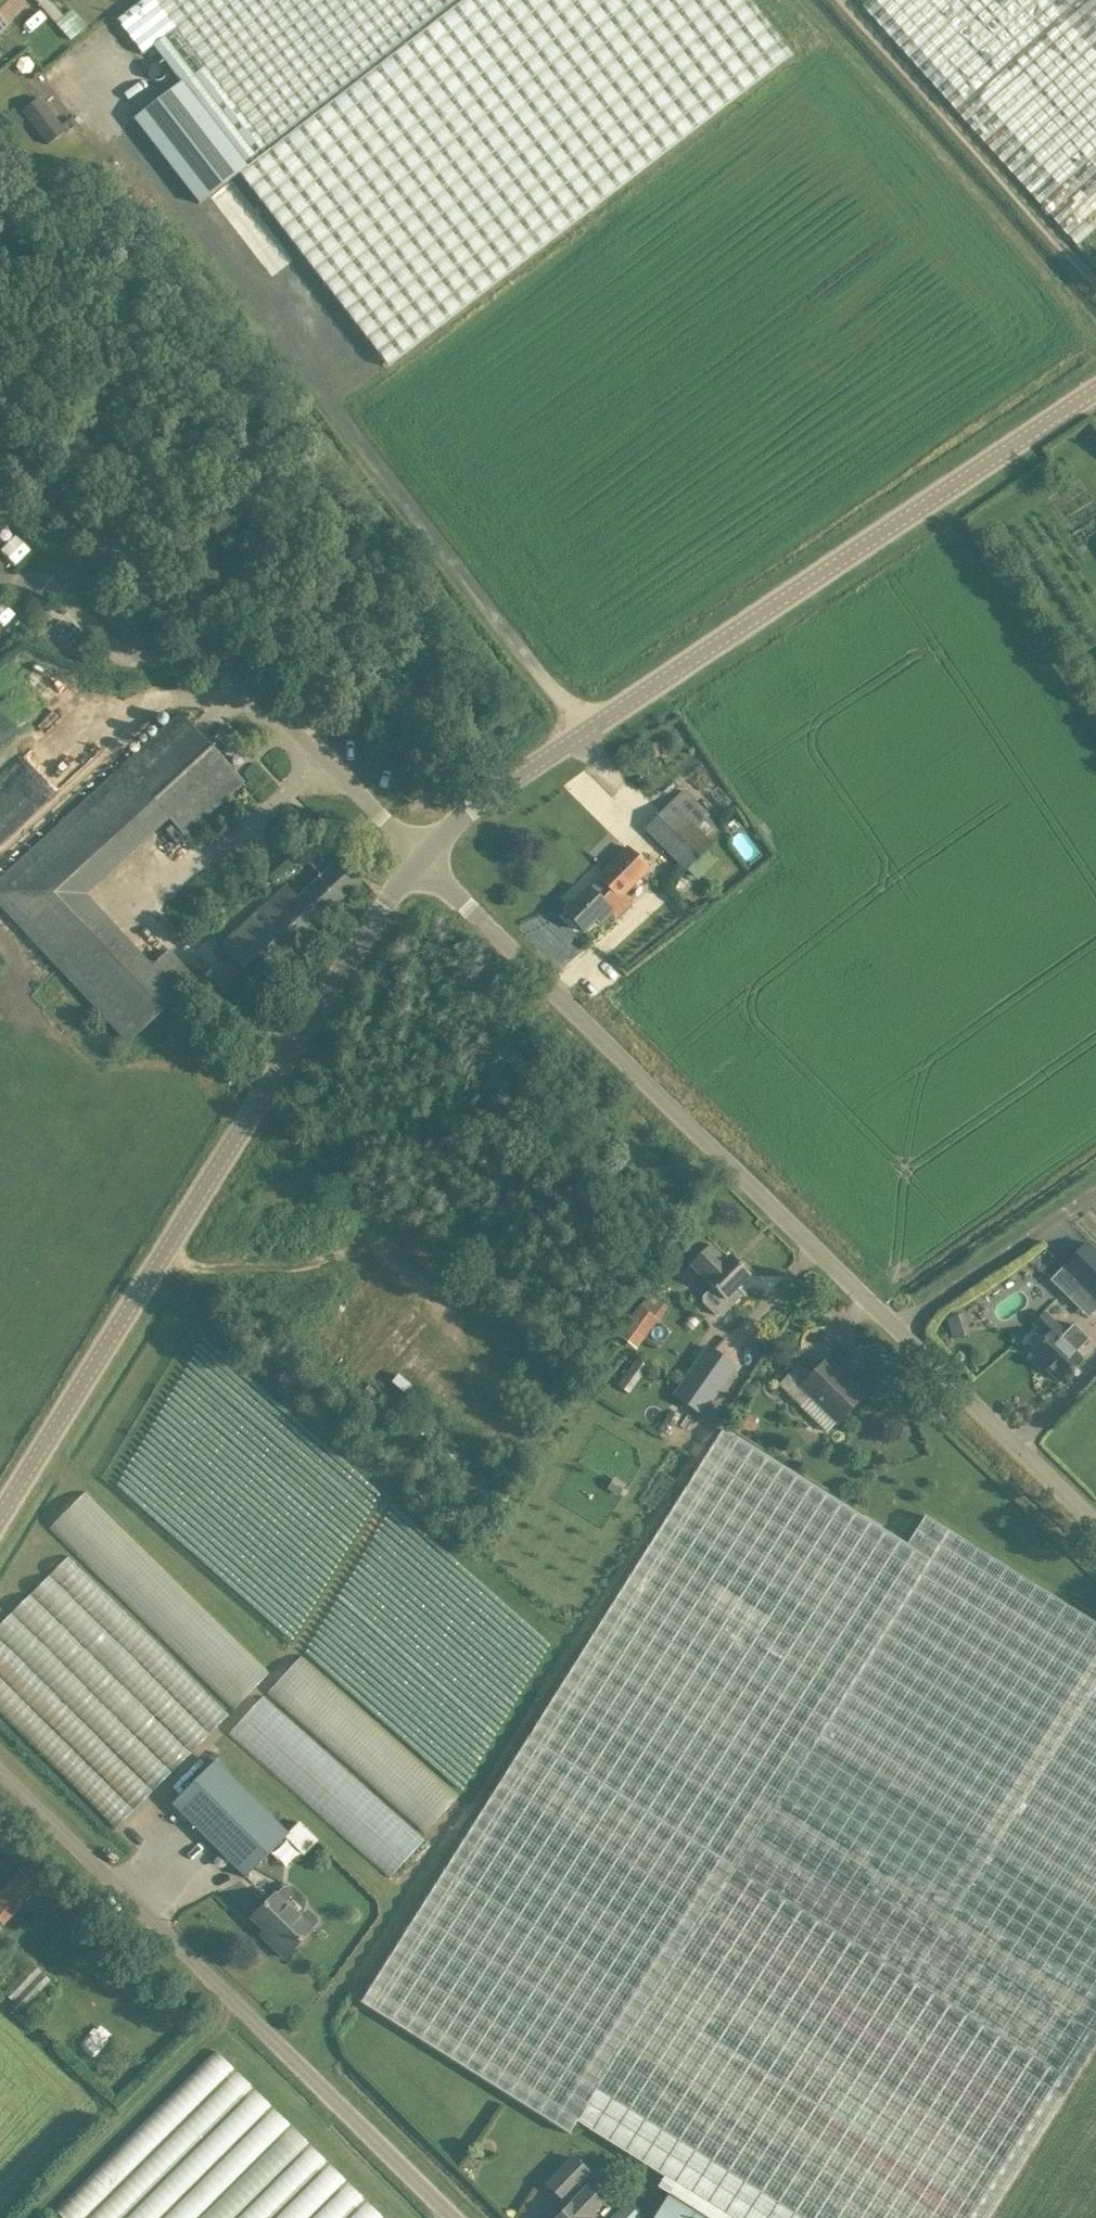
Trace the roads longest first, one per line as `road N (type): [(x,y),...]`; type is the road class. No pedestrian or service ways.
road 1 (unclassified): [(1095,1528),(421,860)]
road 2 (tertiary): [(421,860),(463,816),(1095,394)]
road 3 (tertiary): [(0,1522),(344,953),(421,860)]
road 4 (unclassified): [(456,2217),(0,1769)]
road 5 (unclassified): [(421,860),(0,438)]

